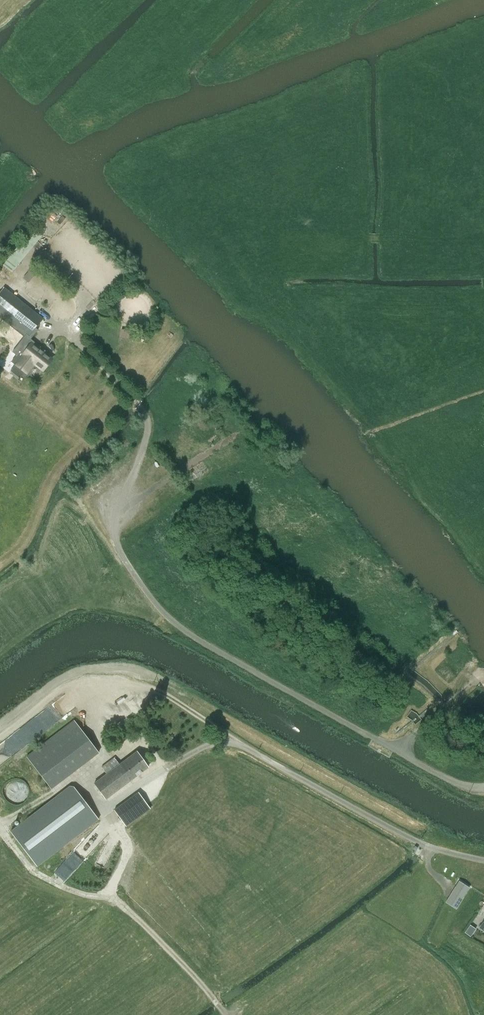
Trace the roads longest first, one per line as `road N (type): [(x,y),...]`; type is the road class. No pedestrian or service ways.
road 1 (unclassified): [(483,860),(419,845),(239,745)]

